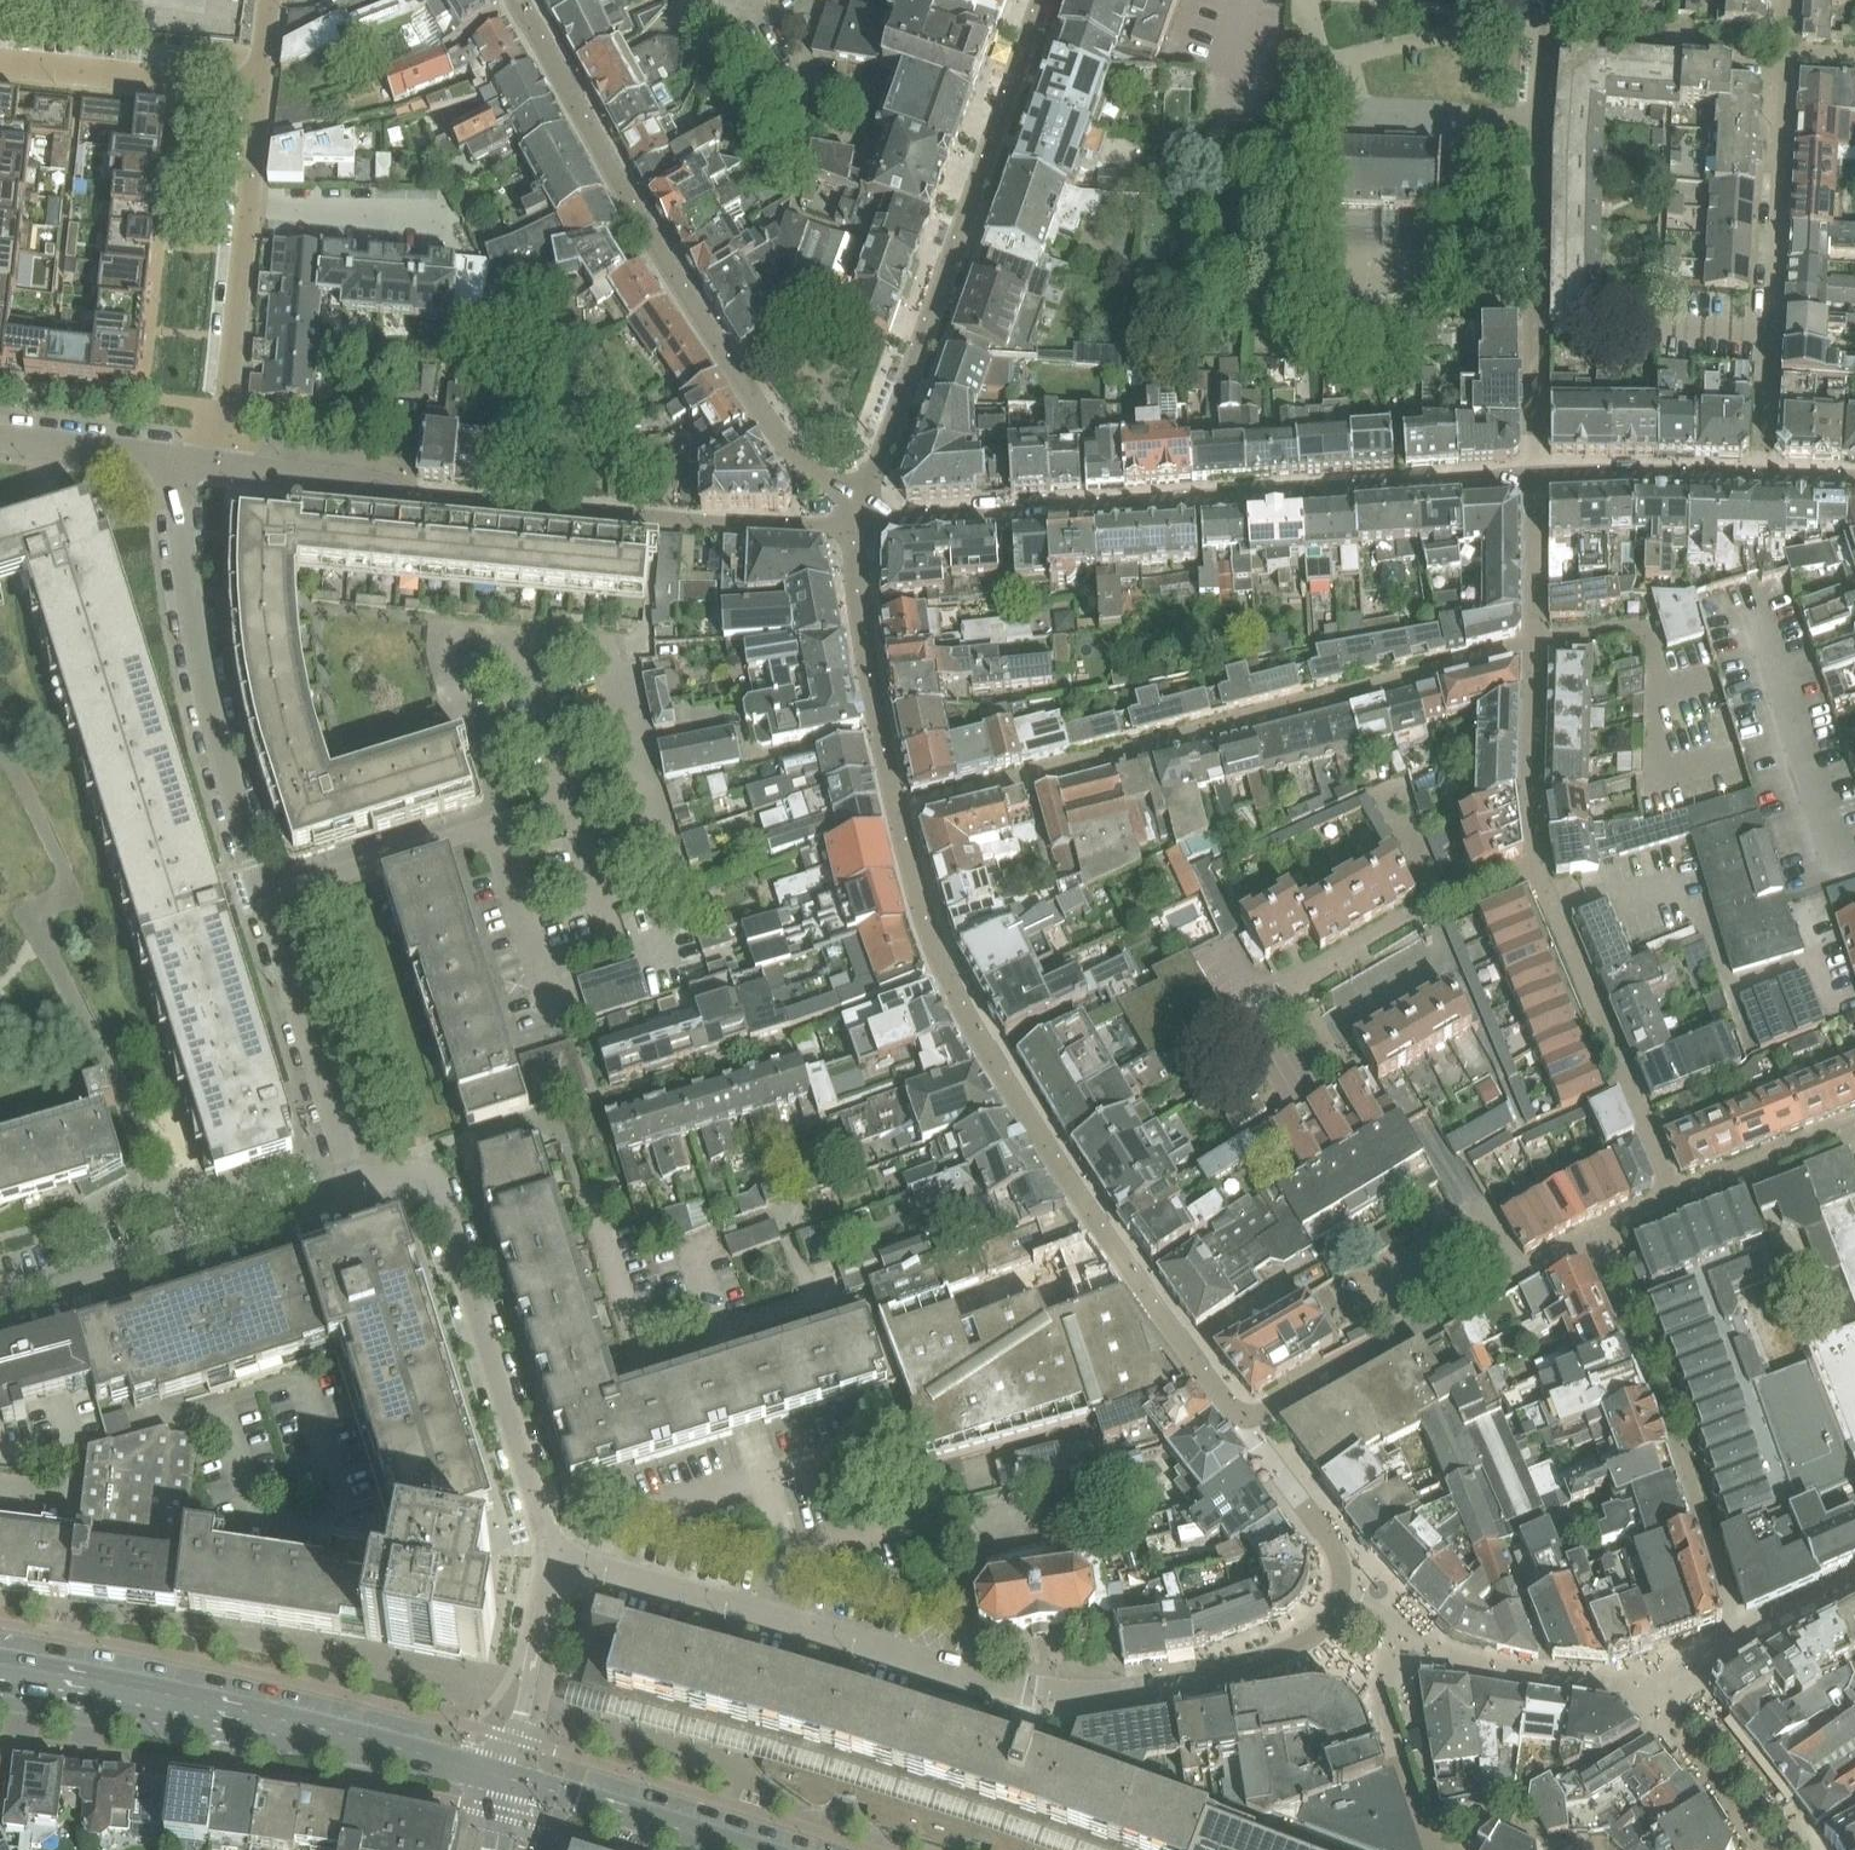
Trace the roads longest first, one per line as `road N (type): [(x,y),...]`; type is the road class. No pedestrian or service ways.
road 1 (unclassified): [(896,818),(946,979),(1117,1257),(1232,1415),(1509,1272)]
road 2 (residential): [(1536,478),(857,524)]
road 3 (unclassified): [(896,818),(1534,648)]
road 4 (unclassified): [(515,0),(758,410),(806,466),(864,499)]
road 5 (residential): [(864,499),(1040,0)]
road 6 (tertiary): [(508,1779),(0,1682)]
road 7 (unclassified): [(348,1187),(414,1175),(432,1195),(556,1562)]
road 8 (residential): [(1791,0),(1761,478)]
road 9 (residential): [(1552,0),(1533,195),(1536,478)]
road 10 (unclassified): [(271,0),(220,464)]
road 11 (unclassified): [(264,894),(198,665),(182,553),(182,460)]
road 12 (unclassified): [(959,1674),(556,1562)]
road 13 (unclassified): [(0,1299),(348,1187)]
road 14 (unclassified): [(1536,866),(1672,1197)]
road 15 (unclassified): [(348,1187),(264,894)]
road 16 (unclassified): [(857,524),(863,645),(896,818)]
road 17 (residential): [(1293,982),(1407,916),(1536,866)]
road 18 (tertiary): [(746,1849),(508,1779)]
road 19 (unclassified): [(264,894),(487,825)]
road 20 (residential): [(1761,478),(1536,478)]
road 21 (unclassified): [(1534,648),(1536,866)]
road 22 (residential): [(487,825),(555,1031)]
road 23 (unclassified): [(1672,1197),(1854,1123)]
road 24 (unclassified): [(410,495),(220,464)]
road 25 (unclassified): [(182,460),(0,440)]
road 26 (unclassified): [(556,1562),(517,1739)]
road 27 (unclassified): [(1509,1272),(1672,1197)]
road 28 (residential): [(1509,1272),(1421,1119)]
road 29 (unclassified): [(1534,648),(1536,478)]

